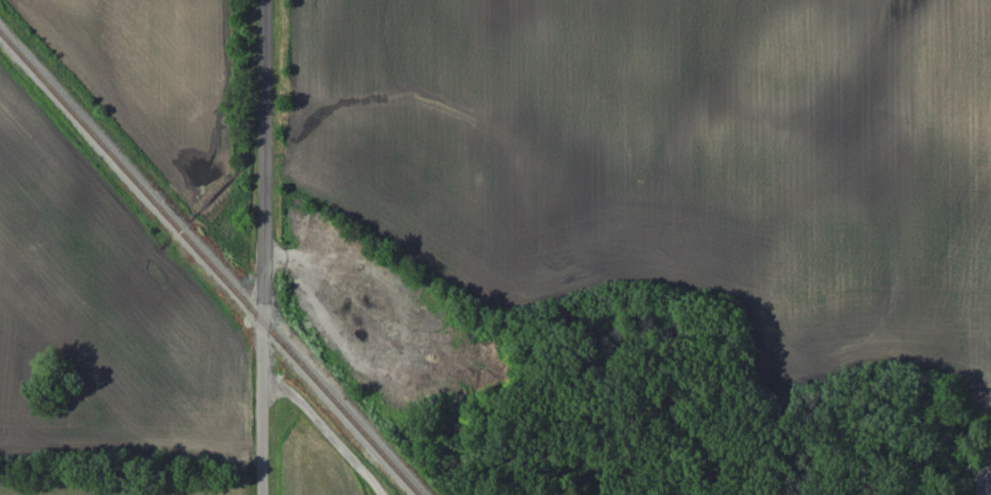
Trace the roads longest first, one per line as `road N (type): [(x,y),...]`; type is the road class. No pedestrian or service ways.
road 1 (residential): [(261,322),(265,0)]
road 2 (residential): [(261,494),(261,322)]

